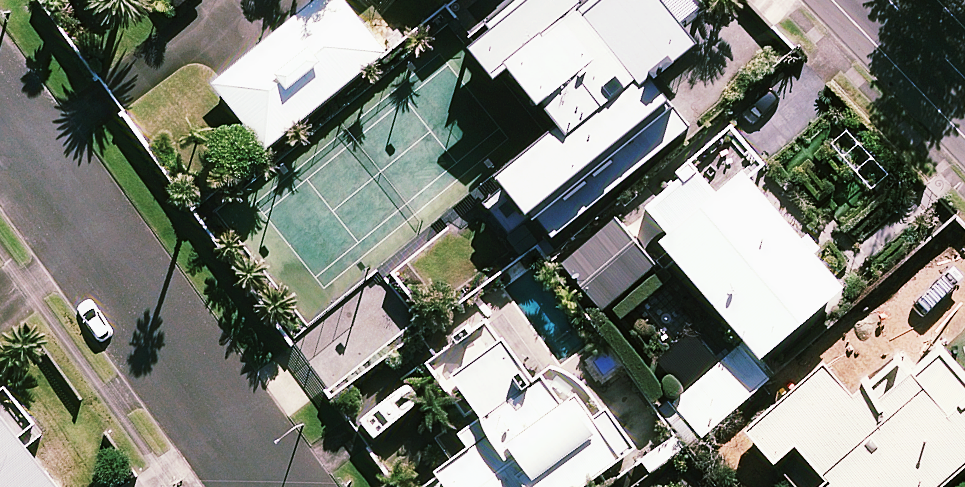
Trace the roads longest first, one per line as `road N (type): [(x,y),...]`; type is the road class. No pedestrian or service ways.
road 1 (residential): [(0,118),(271,486)]
road 2 (tertiary): [(869,0),(964,99)]

